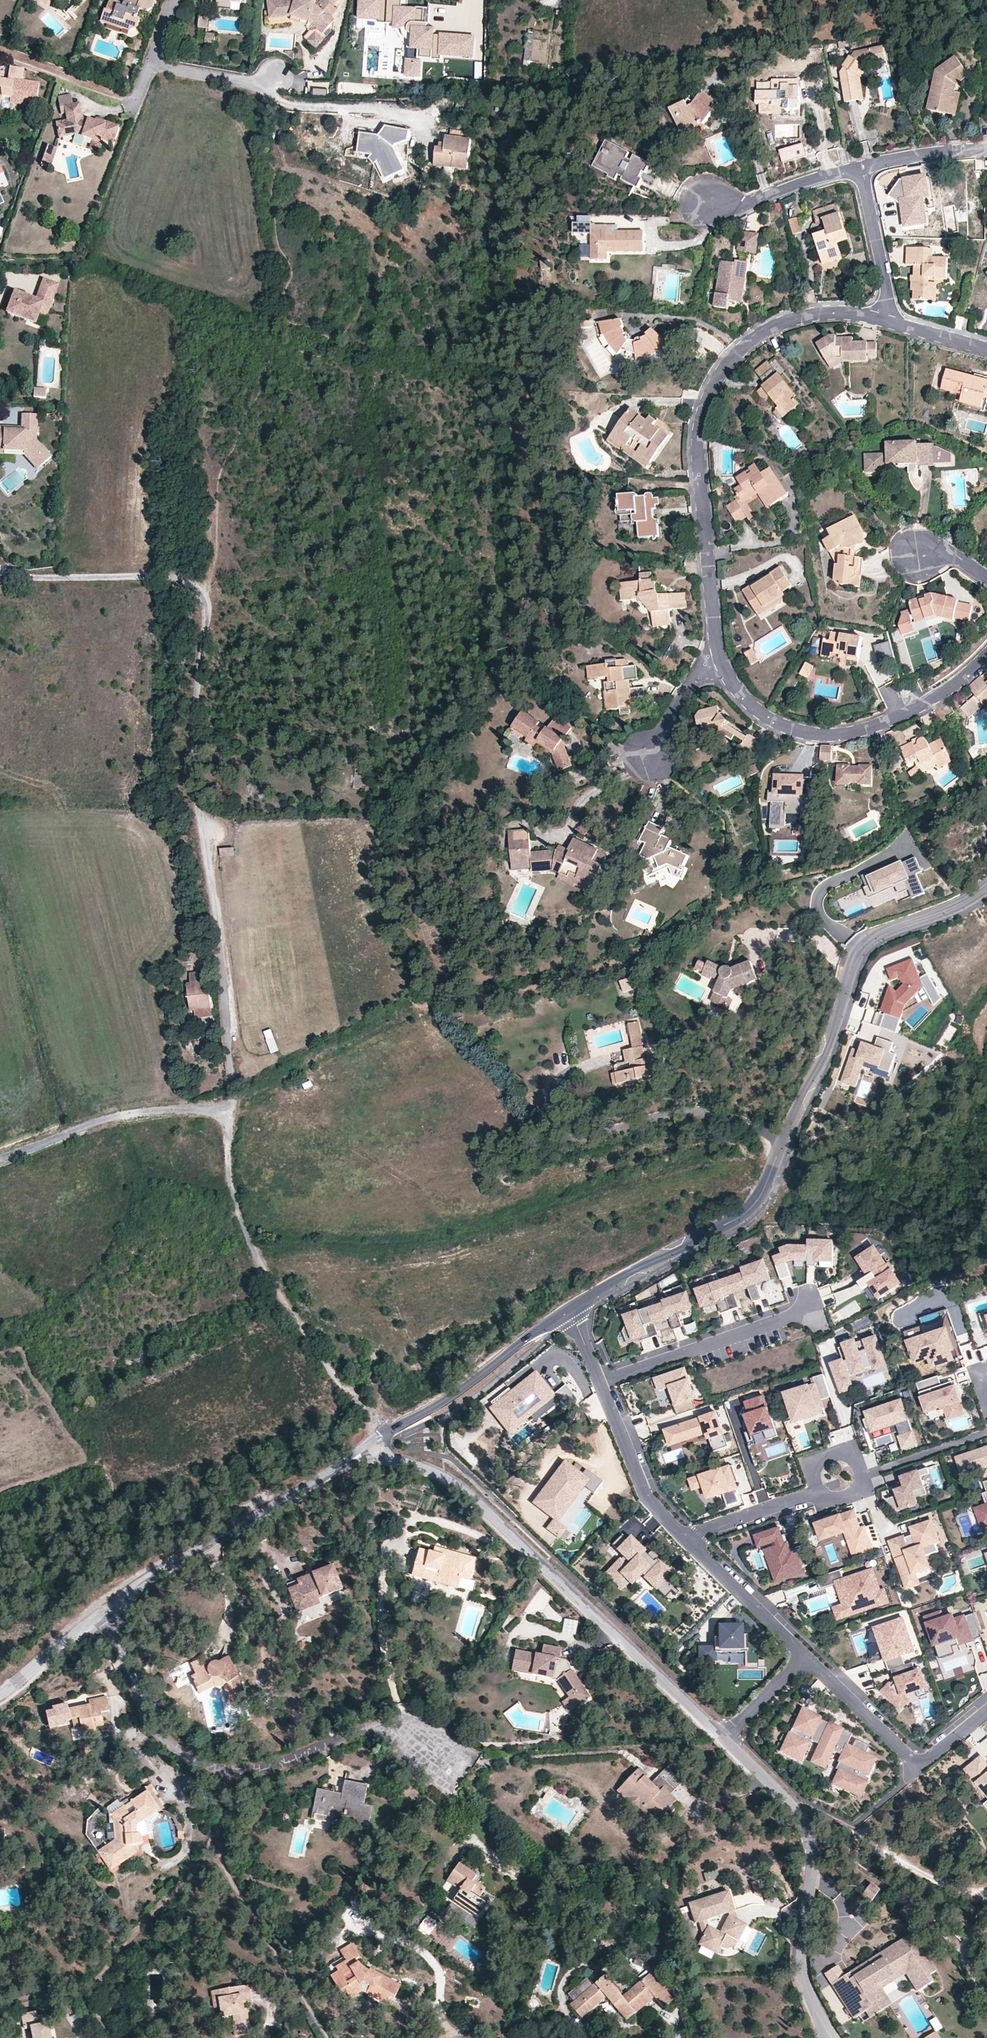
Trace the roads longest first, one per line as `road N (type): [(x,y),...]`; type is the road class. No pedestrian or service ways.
road 1 (residential): [(106,1607),(373,1448),(467,1492),(724,1739)]
road 2 (residential): [(600,1384),(570,1308),(749,1210),(821,1059),(859,950),(986,885)]
road 3 (residential): [(713,652),(699,455),(712,387),(746,345),(789,321),(832,312),(894,323)]
road 4 (residential): [(458,1772),(423,1739),(378,1728),(247,1775),(204,1763),(166,1736),(135,1686),(106,1607)]
road 5 (track): [(236,1099),(230,1164),(249,1247),(382,1436)]
road 6 (residential): [(724,1739),(801,1817),(808,1859),(801,1980),(827,2037)]
road 7 (residential): [(986,654),(931,700),(831,736),(767,719),(722,674),(713,652)]
road 8 (track): [(986,1999),(928,1906),(799,1812)]
road 9 (residential): [(986,1712),(918,1769),(805,1656)]
road 10 (track): [(0,1160),(112,1119),(236,1099)]
road 11 (residential): [(600,1384),(813,1310)]
road 12 (track): [(264,83),(288,103),(392,114),(435,133)]
road 13 (residential): [(686,1539),(645,1494),(600,1384)]
road 14 (residential): [(860,166),(737,208),(700,198)]
road 15 (residential): [(805,1656),(686,1539)]
road 16 (residential): [(894,323),(860,166)]
road 17 (residential): [(686,1539),(819,1492)]
road 18 (residential): [(154,52),(158,65),(180,72),(264,83),(279,75)]
road 19 (residential): [(0,1695),(106,1607)]
road 20 (residential): [(819,1492),(849,1497),(859,1484),(858,1466),(843,1454),(824,1457),(814,1483)]
road 21 (residential): [(986,149),(860,166)]
road 22 (residential): [(713,652),(645,759)]

